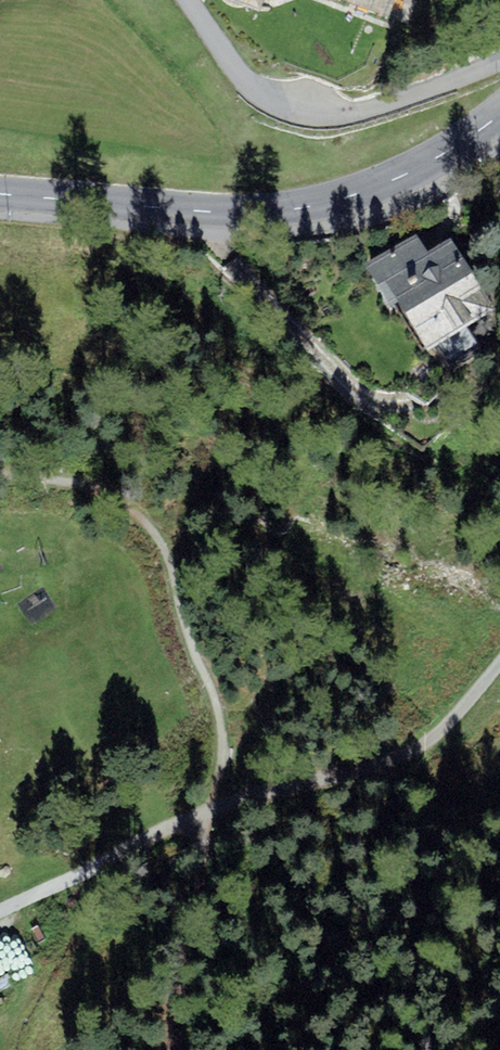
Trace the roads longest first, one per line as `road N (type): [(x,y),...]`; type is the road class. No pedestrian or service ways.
road 1 (track): [(0,913),(209,814),(402,756),(435,736),(499,664)]
road 2 (tertiary): [(499,115),(429,164),(305,208),(245,212),(0,192)]
road 3 (residential): [(499,64),(367,110),(296,110),(241,77),(187,0)]
road 4 (track): [(209,814),(204,917),(175,1049)]

